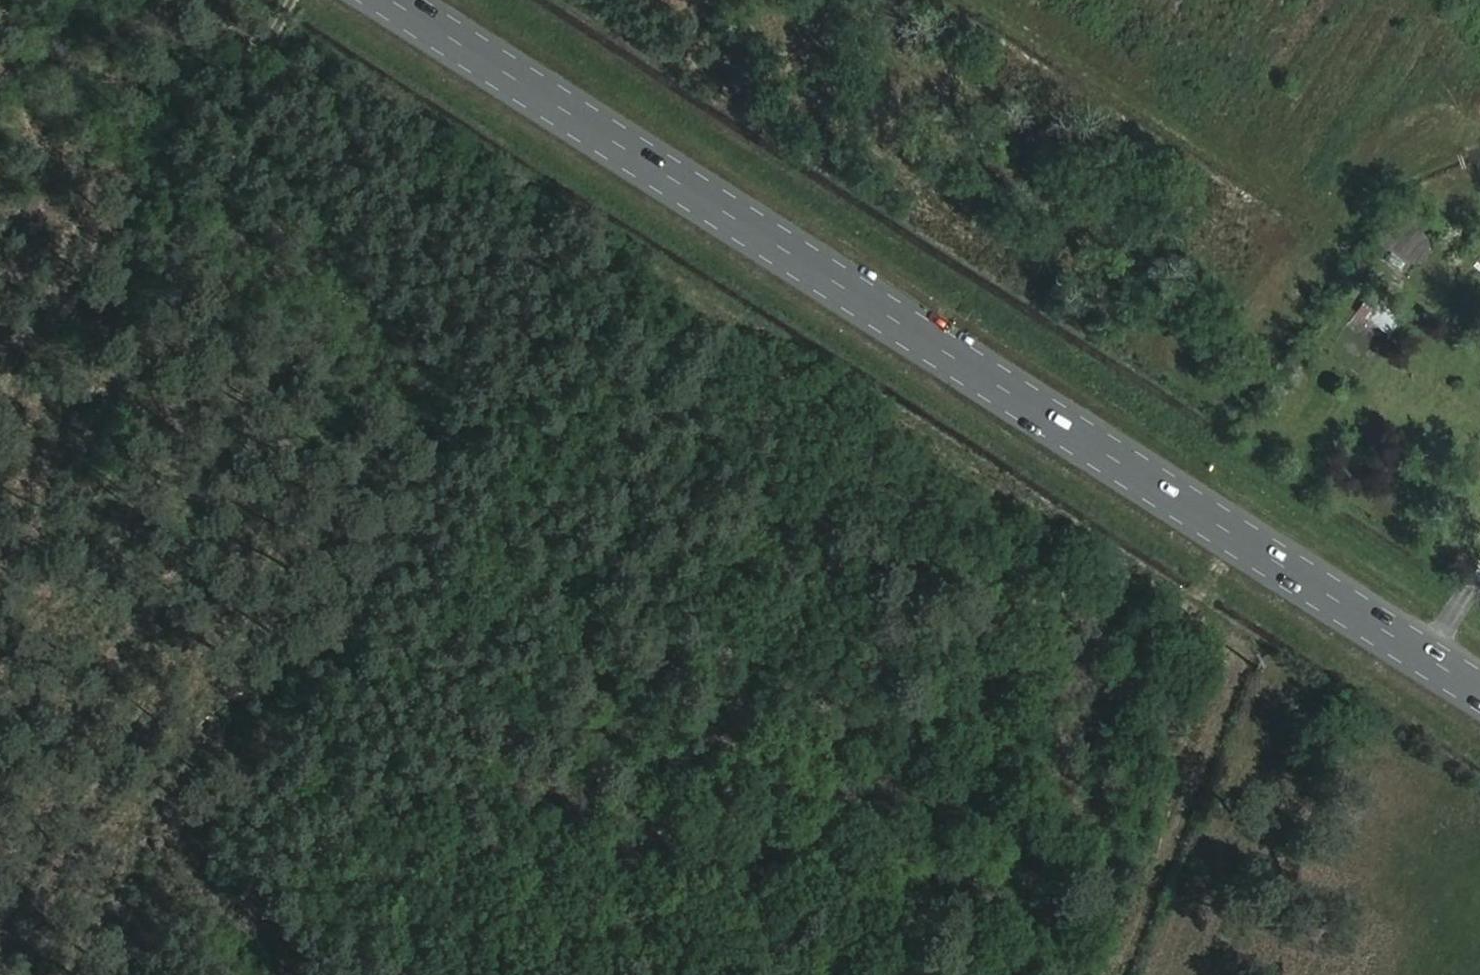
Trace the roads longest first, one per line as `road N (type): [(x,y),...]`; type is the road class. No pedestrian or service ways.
road 1 (primary): [(1479,691),(387,0)]

